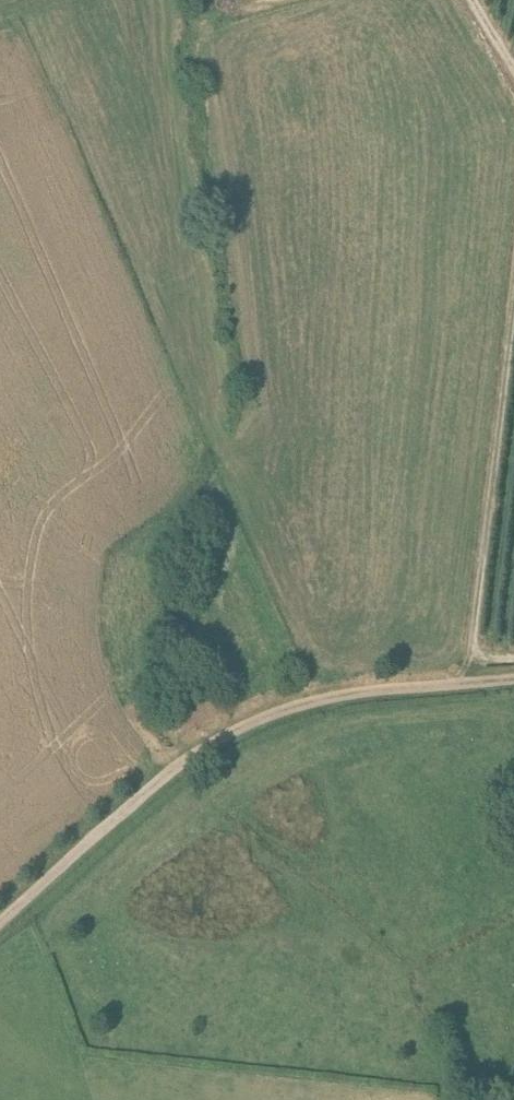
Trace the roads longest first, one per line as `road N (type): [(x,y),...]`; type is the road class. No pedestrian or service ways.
road 1 (track): [(0,922),(167,775),(253,722),(355,692),(513,679)]

